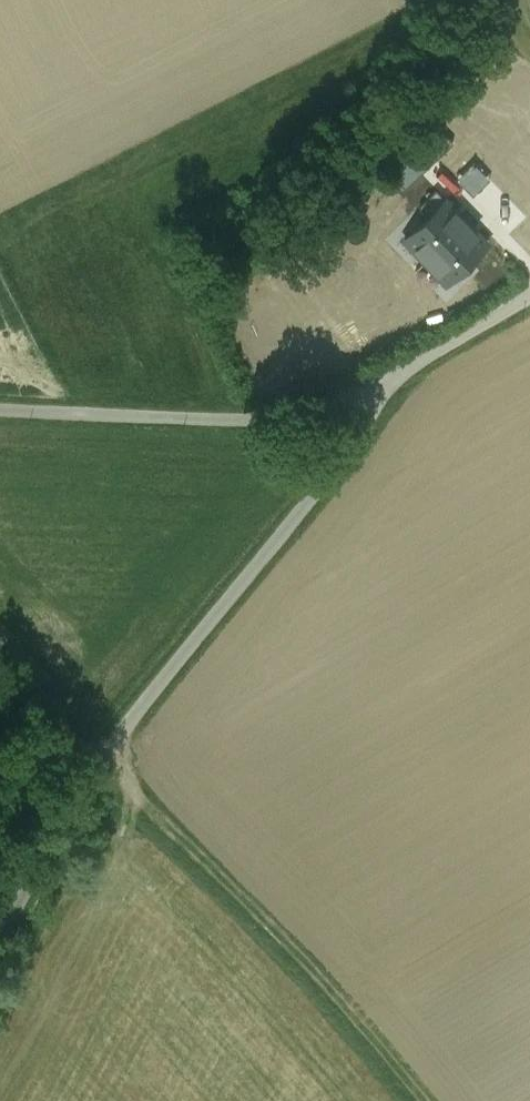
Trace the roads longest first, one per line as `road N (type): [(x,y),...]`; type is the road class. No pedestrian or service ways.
road 1 (unclassified): [(404,372),(122,732),(0,930)]
road 2 (track): [(104,762),(332,995),(414,1100)]
road 3 (unclassified): [(404,372),(282,416),(0,408)]
road 4 (unclassified): [(529,294),(404,372)]

